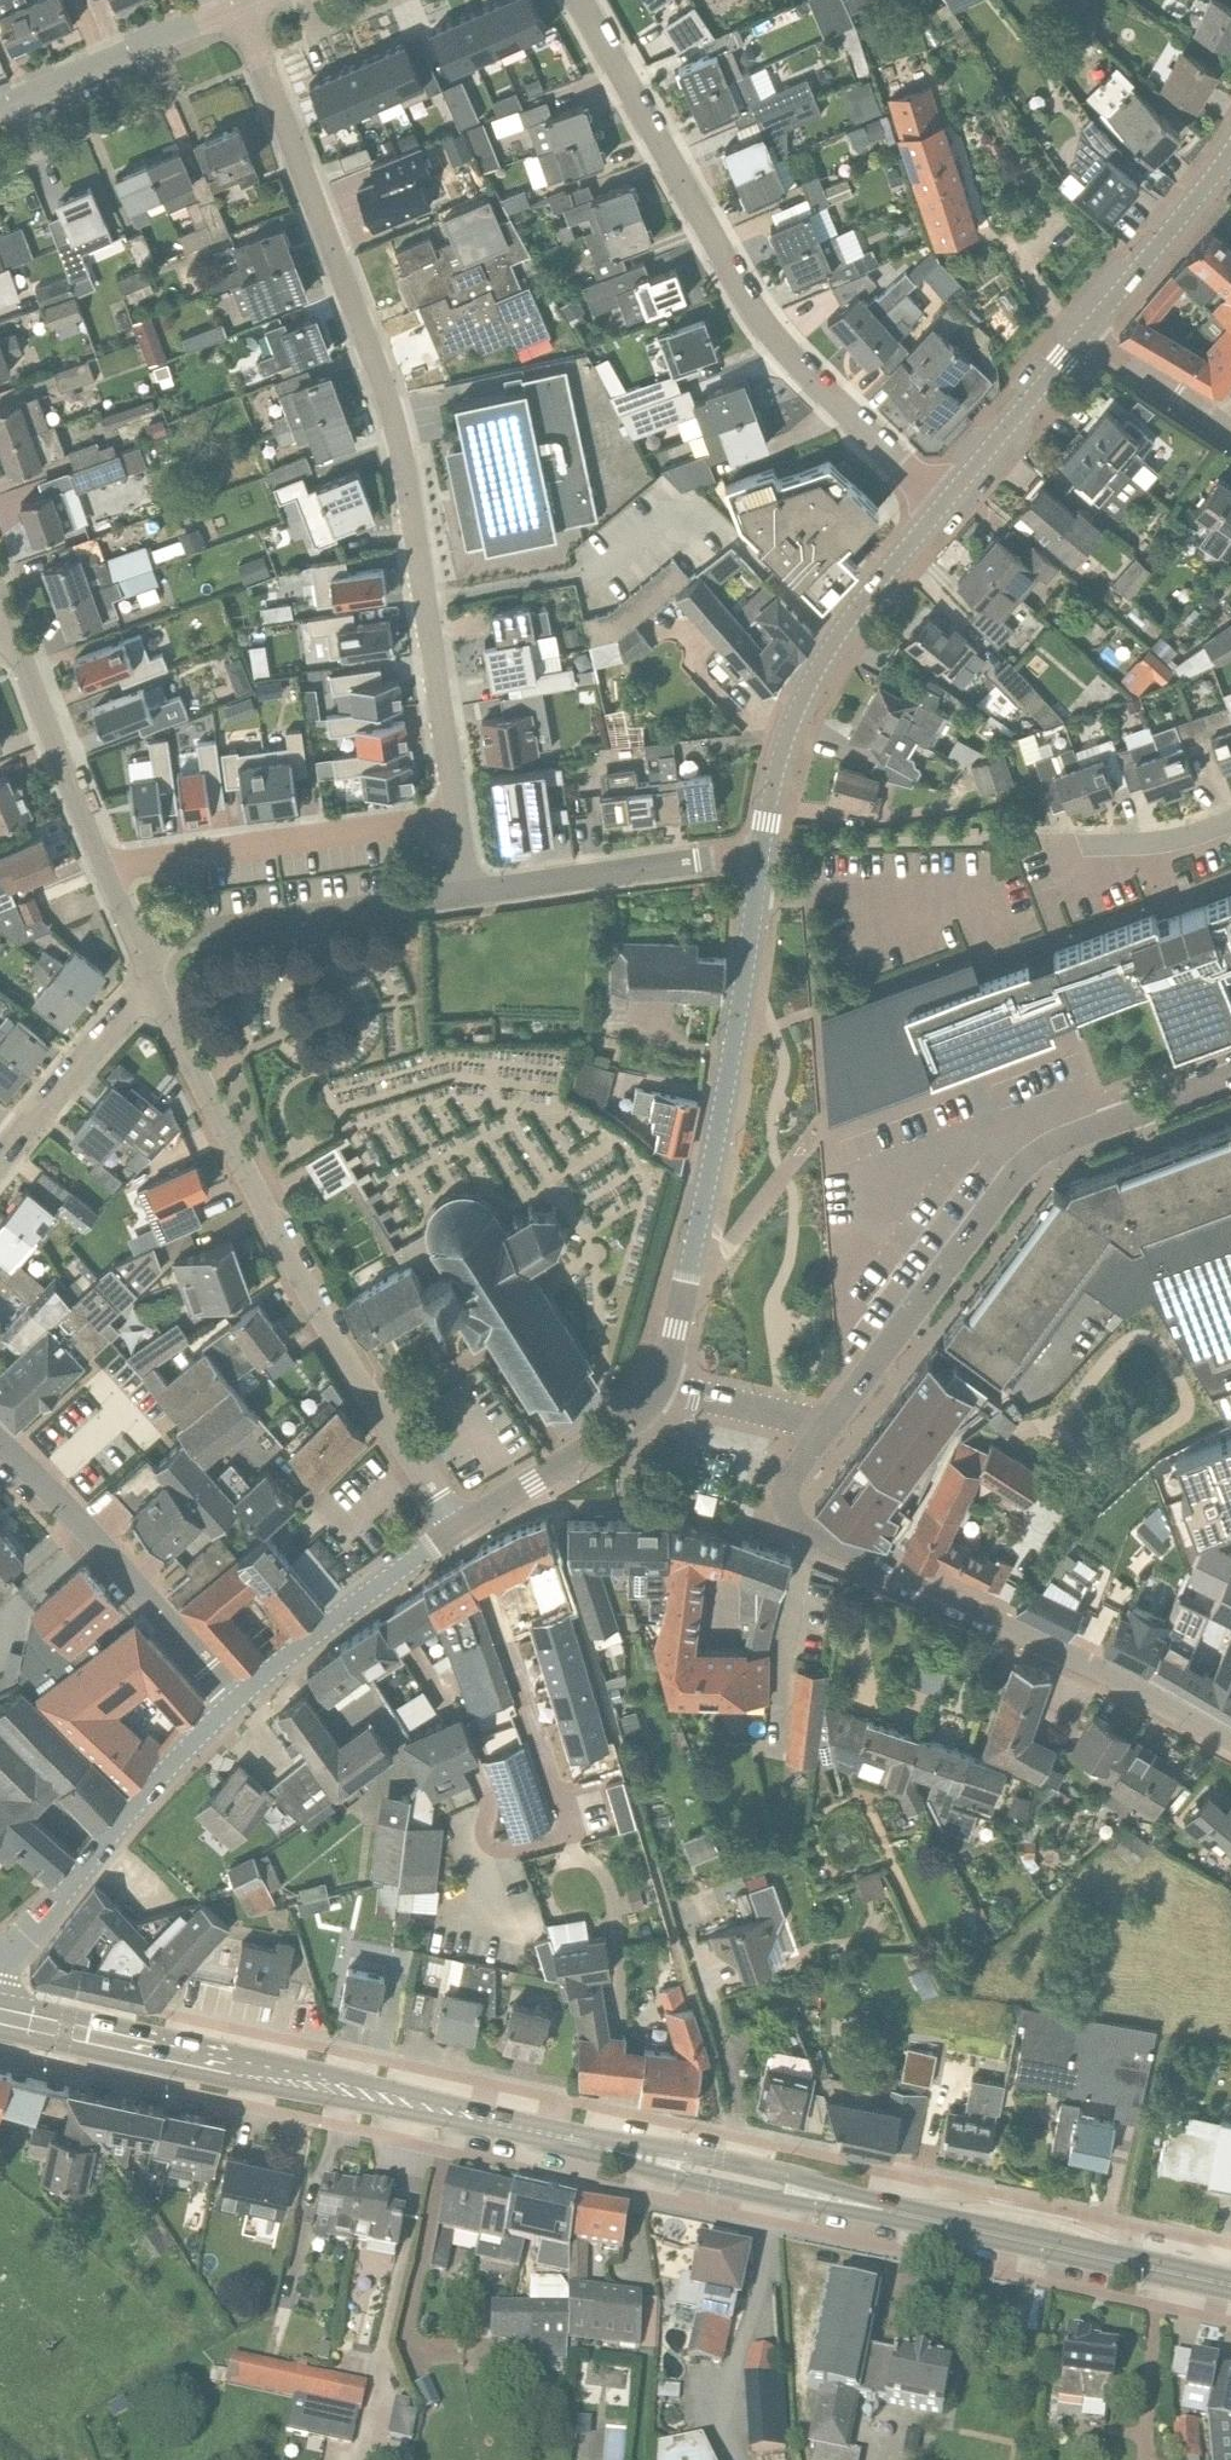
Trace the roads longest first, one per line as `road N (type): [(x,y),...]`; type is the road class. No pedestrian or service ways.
road 1 (residential): [(467,895),(407,480),(387,394),(239,8)]
road 2 (residential): [(942,505),(822,395),(753,314),(577,0)]
road 3 (residential): [(463,1529),(335,1344),(154,985)]
road 4 (residential): [(1230,1742),(800,1528),(789,1513),(792,1472),(830,1427)]
road 5 (residential): [(830,1427),(1019,1173),(1056,1146),(1230,1081)]
road 6 (tertiary): [(660,1388),(714,1155),(761,856)]
road 7 (primary): [(474,2120),(429,2098),(0,2001)]
road 8 (primary): [(0,2034),(272,2092),(453,2124),(474,2120)]
road 9 (tertiary): [(761,856),(778,769),(808,688),(875,585),(942,505)]
road 10 (residential): [(141,954),(7,624)]
road 11 (primary): [(1230,2284),(883,2209)]
road 12 (tertiary): [(236,1700),(0,1449)]
road 13 (tertiary): [(7,1956),(236,1700)]
road 14 (residential): [(141,954),(179,936),(467,895)]
road 15 (residential): [(467,895),(761,856)]
road 16 (primary): [(883,2209),(866,2196),(787,2172),(685,2150),(608,2149)]
road 17 (primary): [(608,2149),(626,2162),(713,2186),(862,2212),(883,2209)]
road 18 (tertiary): [(236,1700),(463,1529)]
road 19 (residential): [(239,8),(0,109)]
road 20 (tertiary): [(463,1529),(624,1430),(660,1388)]
road 21 (residential): [(0,1161),(154,985)]
road 22 (tertiary): [(1083,332),(1230,152)]
road 23 (tertiary): [(942,505),(1083,332)]
road 24 (unclassified): [(1055,845),(1138,846),(1230,823)]
road 25 (residential): [(1083,332),(1230,429)]
road 26 (residential): [(830,1427),(660,1388)]
road 27 (primary): [(608,2149),(474,2120)]

